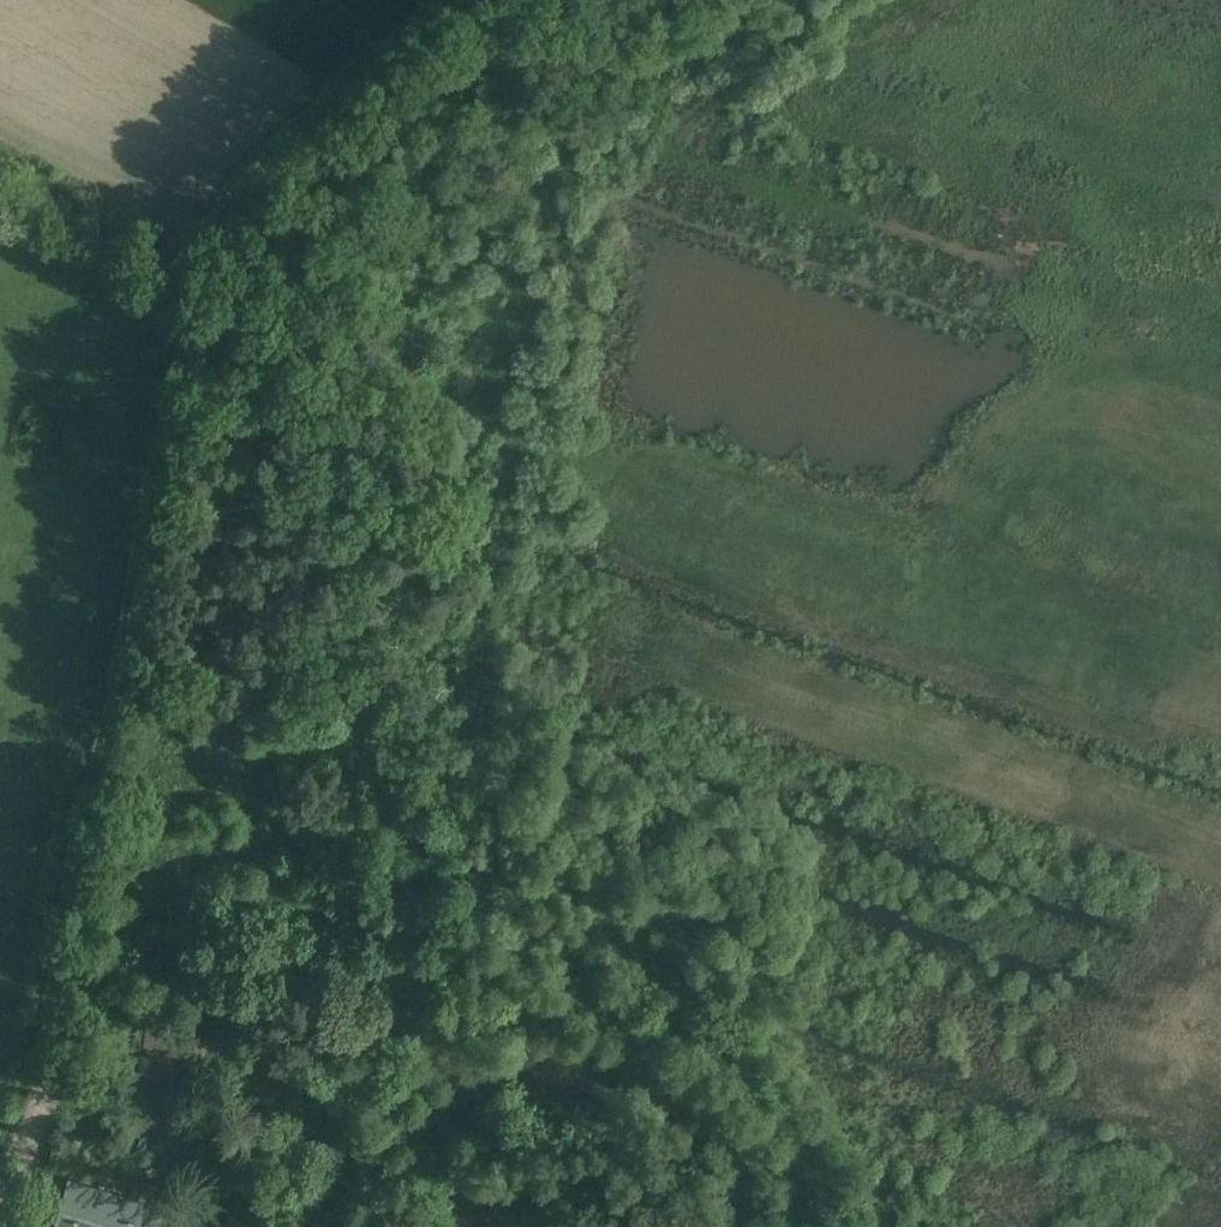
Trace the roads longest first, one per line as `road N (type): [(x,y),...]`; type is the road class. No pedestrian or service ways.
road 1 (track): [(455,0),(203,228),(36,1128),(1,1188)]
road 2 (track): [(190,297),(0,226)]

